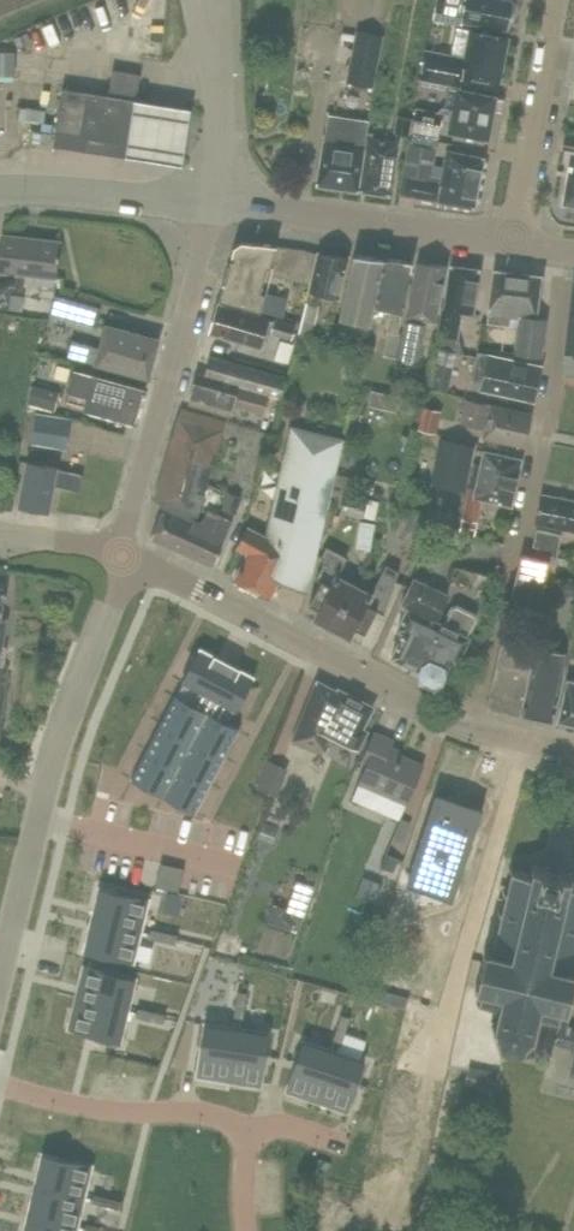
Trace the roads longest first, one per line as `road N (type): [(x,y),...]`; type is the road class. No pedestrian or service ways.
road 1 (residential): [(470,729),(519,541),(565,251)]
road 2 (residential): [(124,555),(470,729)]
road 3 (unclassified): [(124,555),(122,531),(215,207)]
road 4 (residential): [(0,1085),(123,1110),(196,1109),(247,1130),(295,1126),(347,1143)]
road 5 (unclassified): [(509,245),(215,207)]
road 6 (residential): [(40,817),(55,743),(124,555)]
road 7 (residential): [(509,245),(553,0)]
road 8 (unclassified): [(0,189),(215,207)]
road 9 (residential): [(40,817),(239,867)]
road 10 (unclassified): [(215,207),(215,65),(203,5)]
road 11 (residential): [(0,983),(40,817)]
road 12 (residential): [(124,555),(0,533)]

